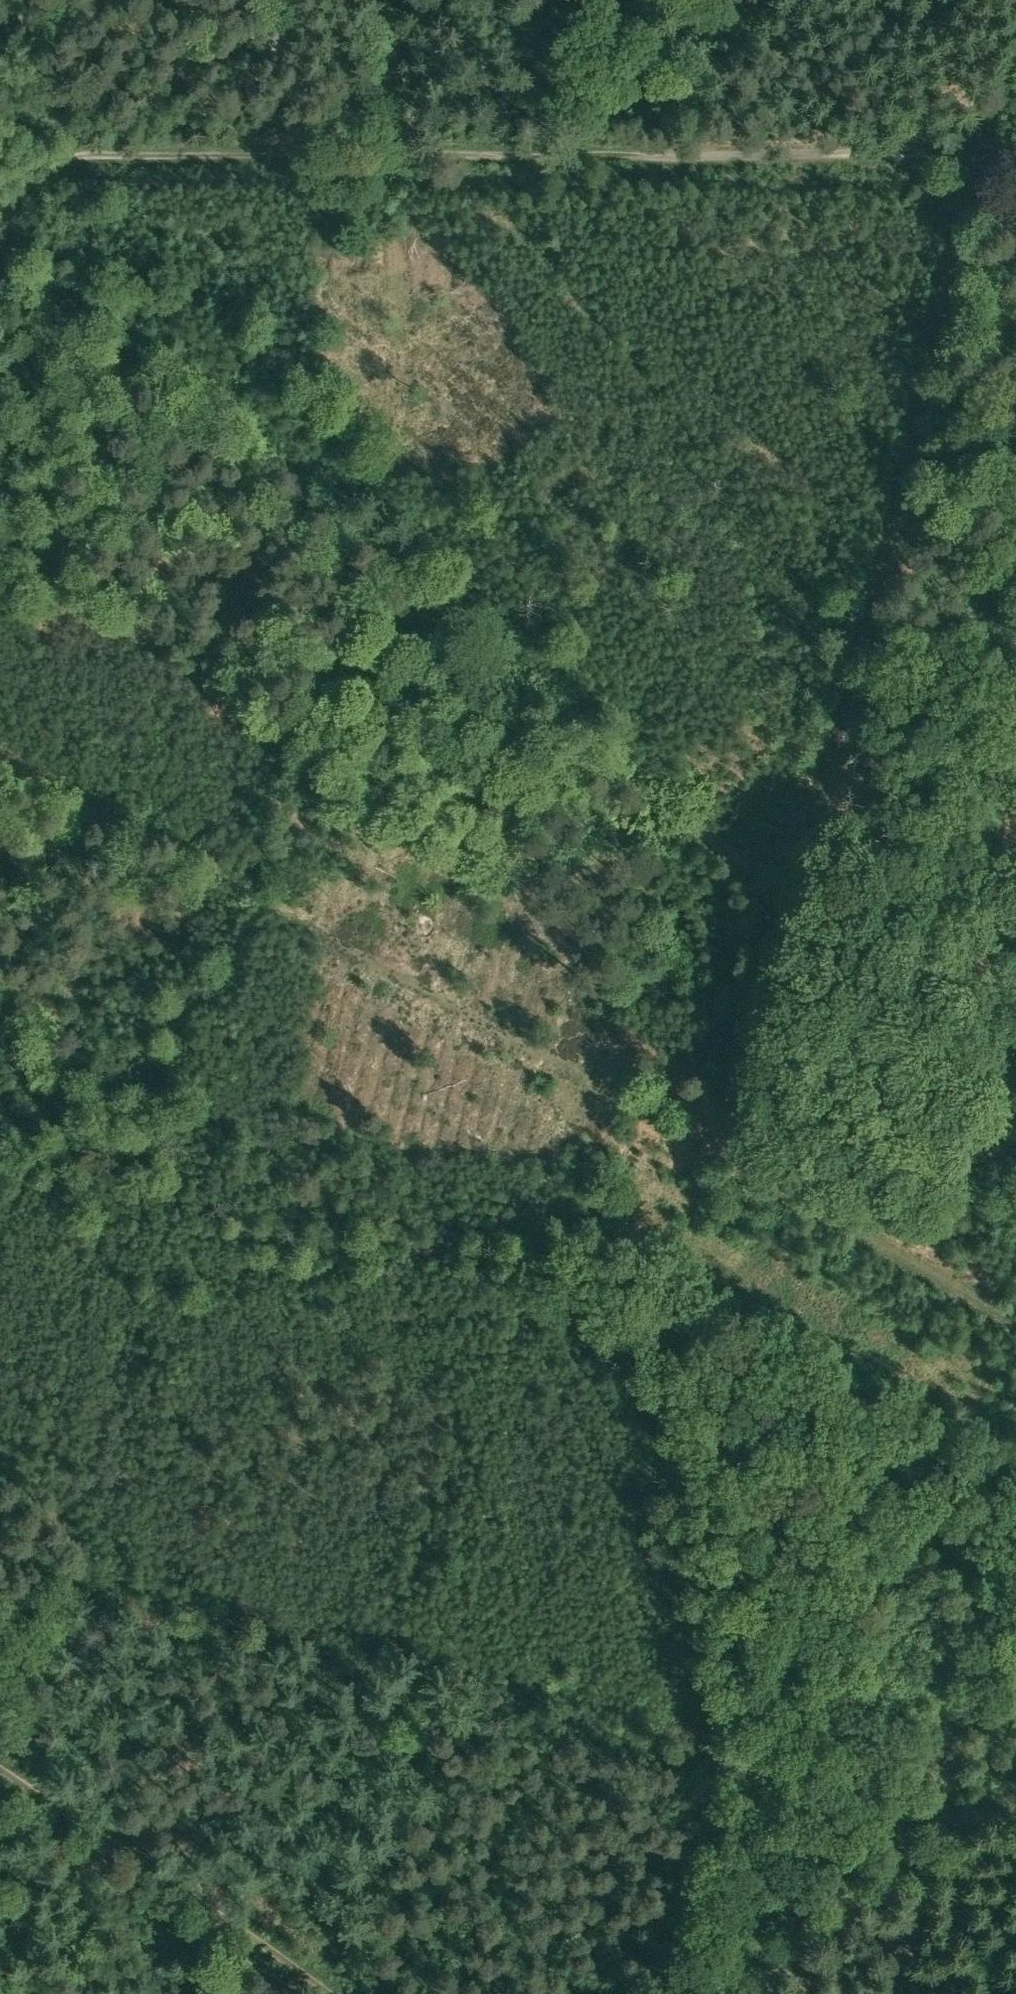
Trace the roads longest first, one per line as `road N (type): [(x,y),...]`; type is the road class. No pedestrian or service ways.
road 1 (track): [(981,159),(13,149),(0,181)]
road 2 (track): [(325,1993),(0,1781)]

